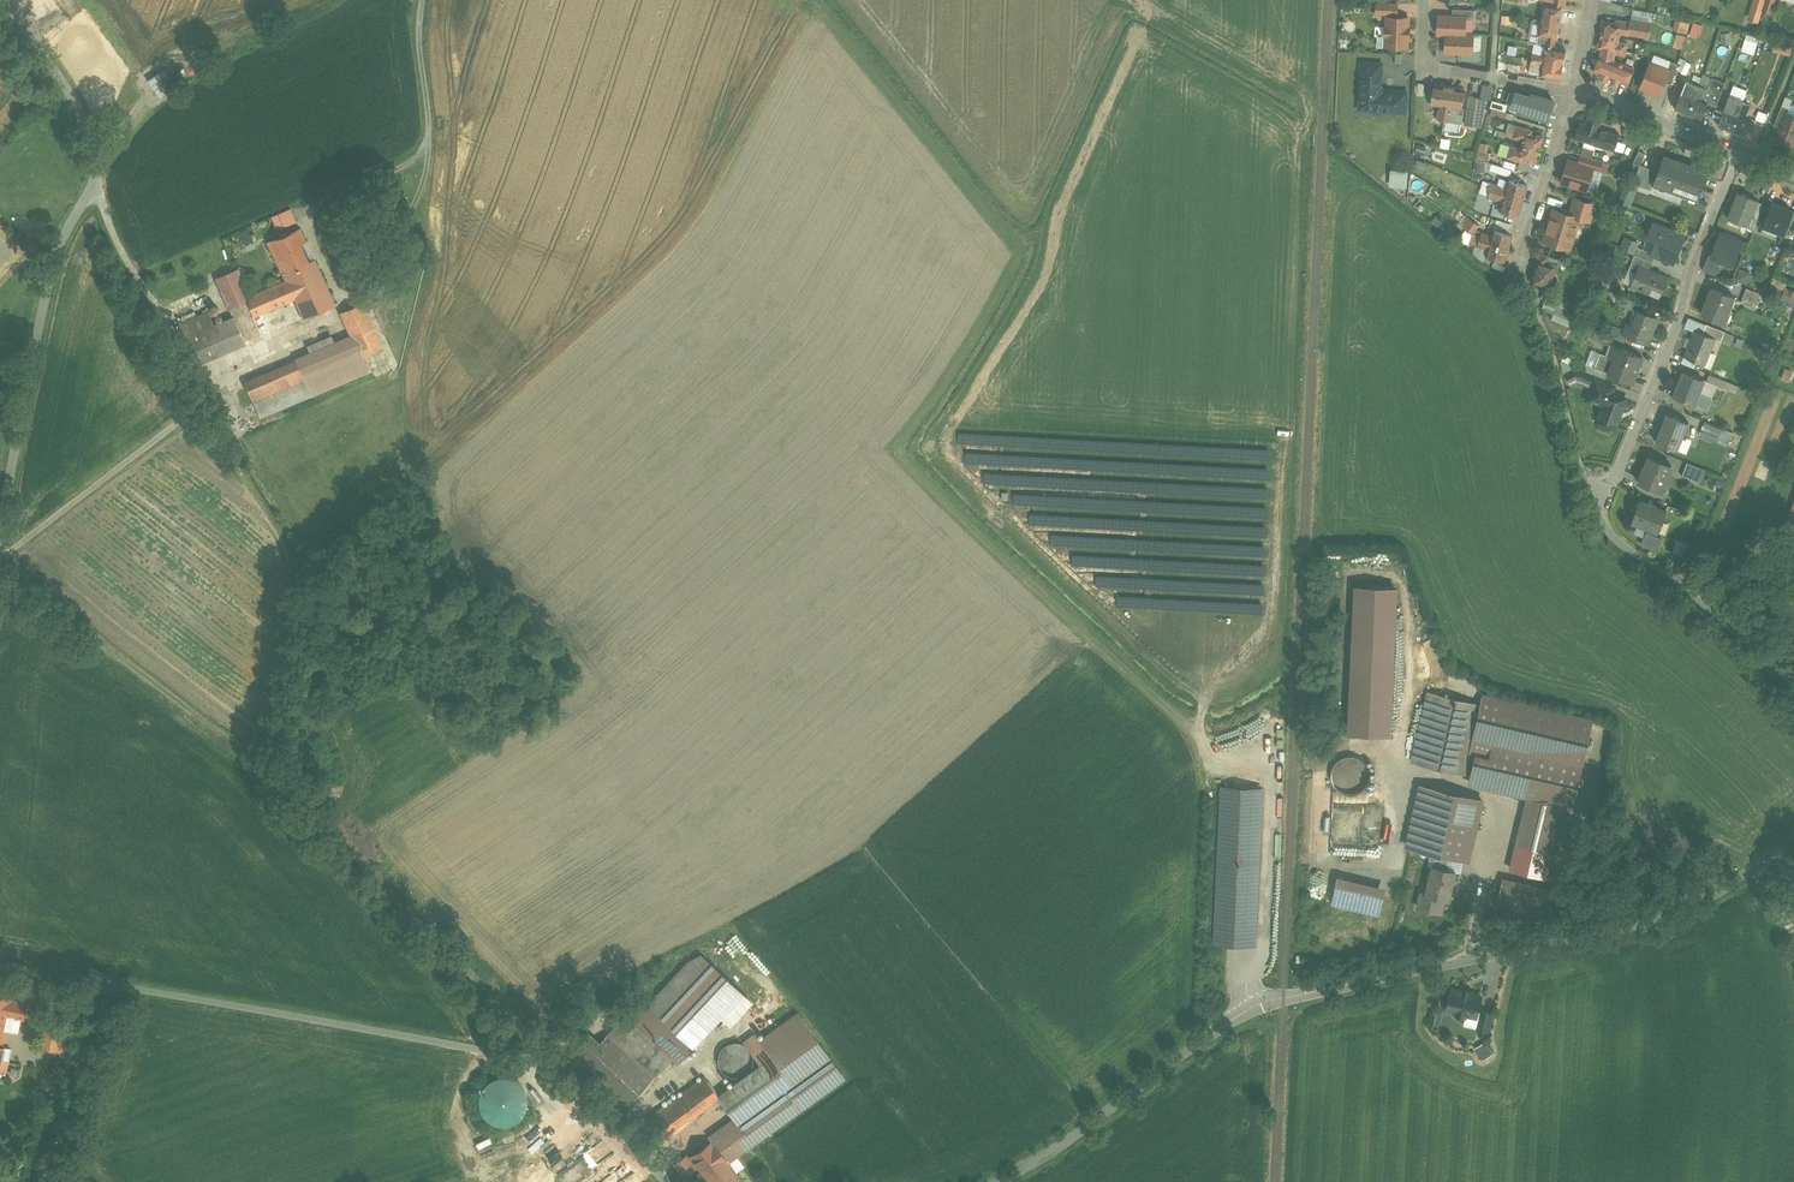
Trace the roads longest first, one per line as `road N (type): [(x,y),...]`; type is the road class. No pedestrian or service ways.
road 1 (unclassified): [(1793,836),(1734,881),(1663,909),(1255,1005),(1047,1154),(995,1181)]
road 2 (unclassified): [(0,966),(556,1062),(672,1181)]
road 3 (unclassified): [(28,34),(94,143),(97,184),(66,240),(0,529)]
road 4 (residential): [(1573,89),(1518,275),(1549,354),(1594,519)]
road 5 (unclassified): [(5,555),(194,408),(238,362),(328,327)]
road 6 (residential): [(1737,155),(1683,309),(1594,519)]
road 7 (residential): [(1594,519),(1793,681)]
road 8 (residential): [(1573,89),(1430,61),(1426,0)]
road 9 (residential): [(1737,155),(1573,89)]

